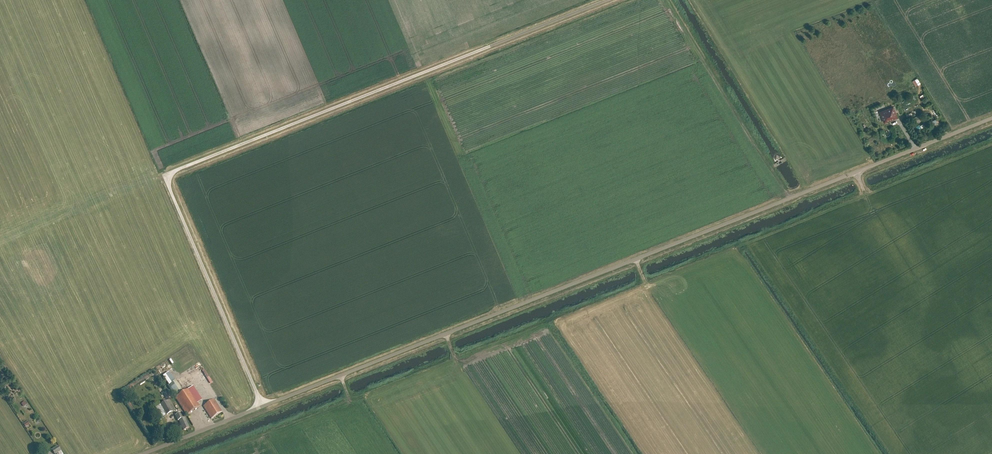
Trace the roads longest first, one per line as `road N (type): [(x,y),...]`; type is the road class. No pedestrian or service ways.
road 1 (unclassified): [(261,406),(991,118)]
road 2 (unclassified): [(261,406),(164,174),(606,0)]
road 3 (unclassified): [(141,453),(261,406)]

